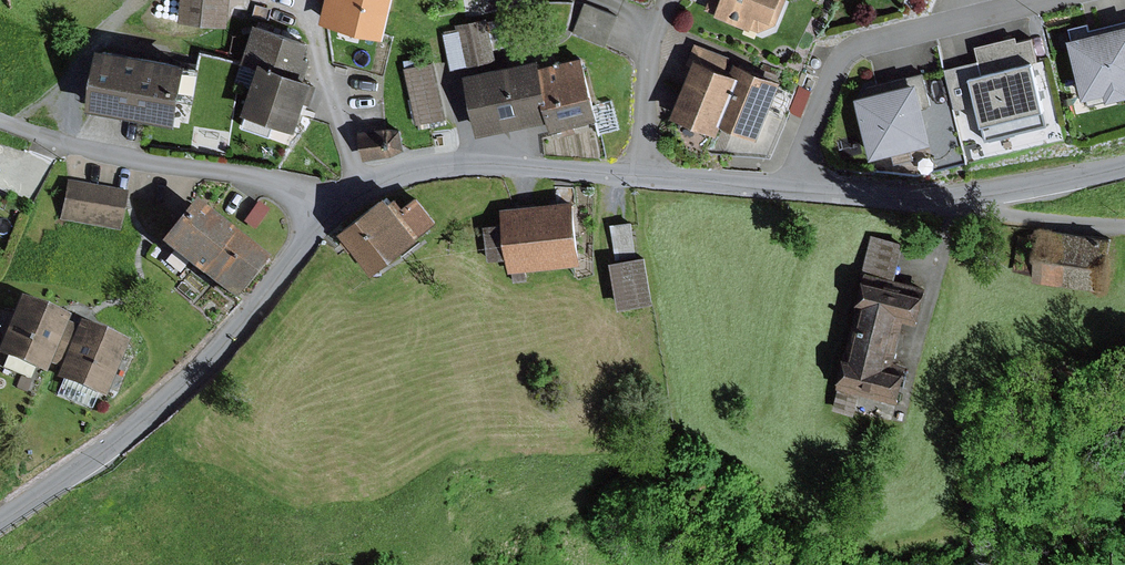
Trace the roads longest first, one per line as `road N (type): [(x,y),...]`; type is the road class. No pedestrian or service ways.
road 1 (unclassified): [(327,209),(265,298),(144,419),(0,521)]
road 2 (residential): [(794,184),(849,51),(1045,0)]
road 3 (unclassified): [(327,209),(287,186),(60,144),(0,121)]
road 4 (tertiary): [(1124,164),(950,202),(794,184)]
road 5 (tertiary): [(643,175),(447,164),(366,180),(327,209)]
road 6 (residential): [(643,175),(651,46),(670,0)]
road 7 (track): [(60,144),(94,38),(135,0)]
road 8 (tertiary): [(794,184),(643,175)]

